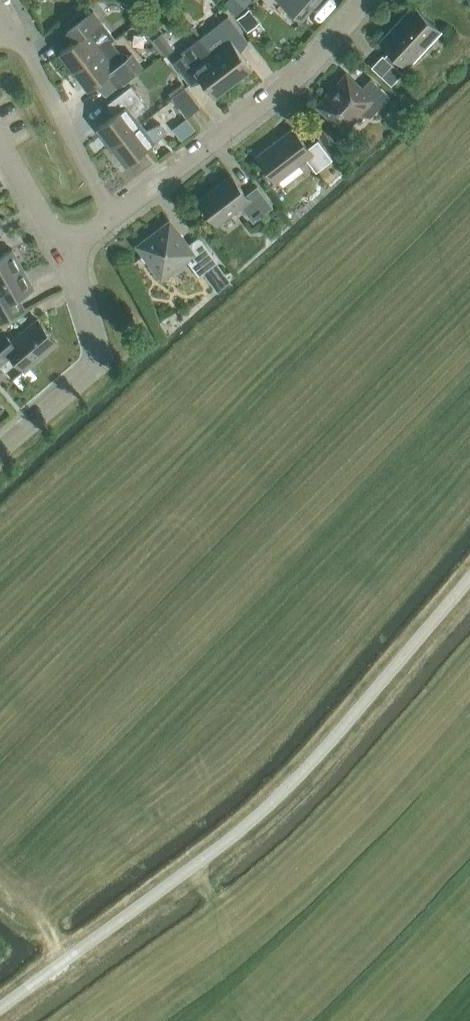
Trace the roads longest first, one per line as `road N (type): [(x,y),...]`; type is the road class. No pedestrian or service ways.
road 1 (unclassified): [(187,871),(311,762),(469,578)]
road 2 (residential): [(63,251),(290,83),(367,0)]
road 3 (unclassified): [(187,871),(0,1008)]
road 4 (residential): [(103,361),(0,450)]
road 5 (residential): [(63,251),(0,142)]

